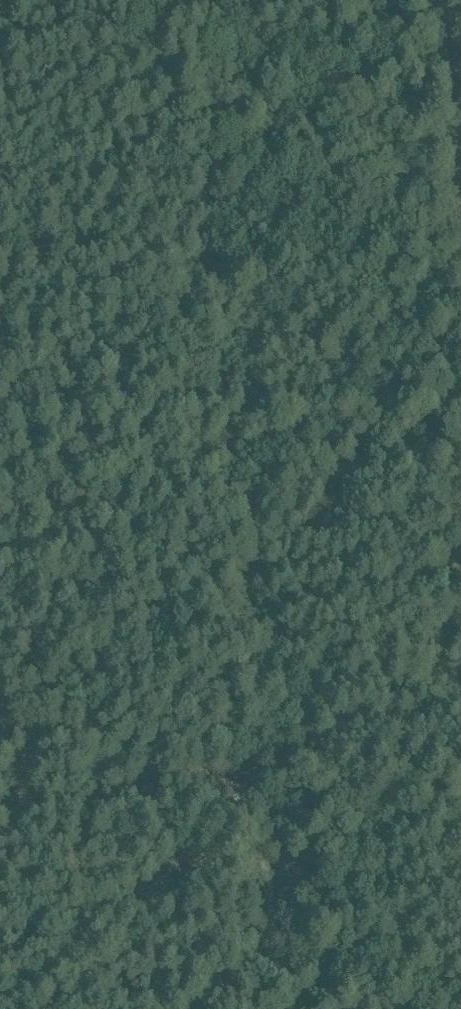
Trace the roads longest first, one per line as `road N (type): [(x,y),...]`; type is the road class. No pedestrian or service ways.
road 1 (track): [(290,1008),(268,777),(0,809)]

